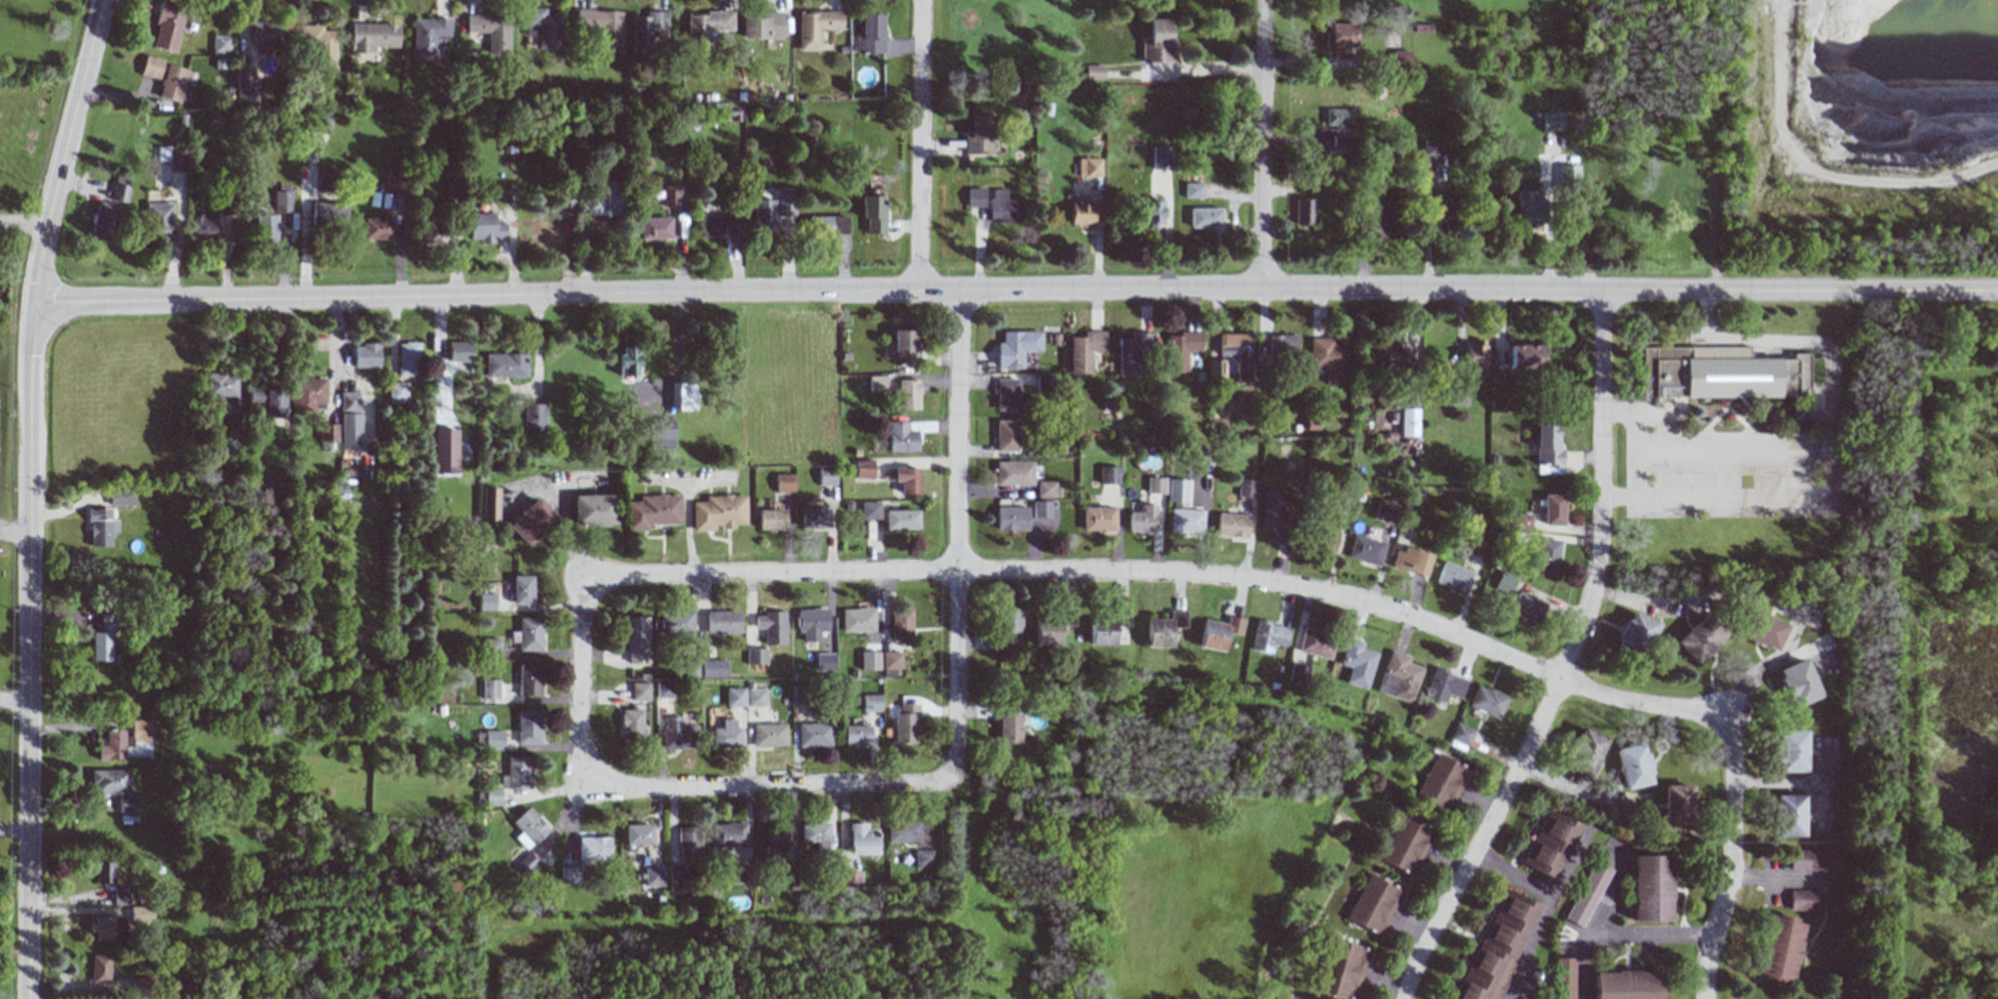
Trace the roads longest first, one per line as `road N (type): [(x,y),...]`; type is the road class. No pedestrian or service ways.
road 1 (tertiary): [(33,309),(918,291),(1997,291)]
road 2 (residential): [(1734,709),(1627,704),(1384,610),(1211,576),(577,576)]
road 3 (residential): [(1403,998),(1585,620),(1602,518),(1603,291)]
road 4 (tertiary): [(24,998),(33,309)]
road 5 (residential): [(934,785),(957,785),(958,291)]
road 6 (residential): [(934,785),(580,791)]
road 7 (tertiary): [(33,309),(53,188),(101,0)]
road 8 (residential): [(1706,998),(1707,962),(1733,859),(1734,709)]
road 9 (residential): [(1261,291),(1265,0)]
road 10 (residential): [(918,291),(922,0)]
road 11 (residential): [(580,791),(577,576)]

